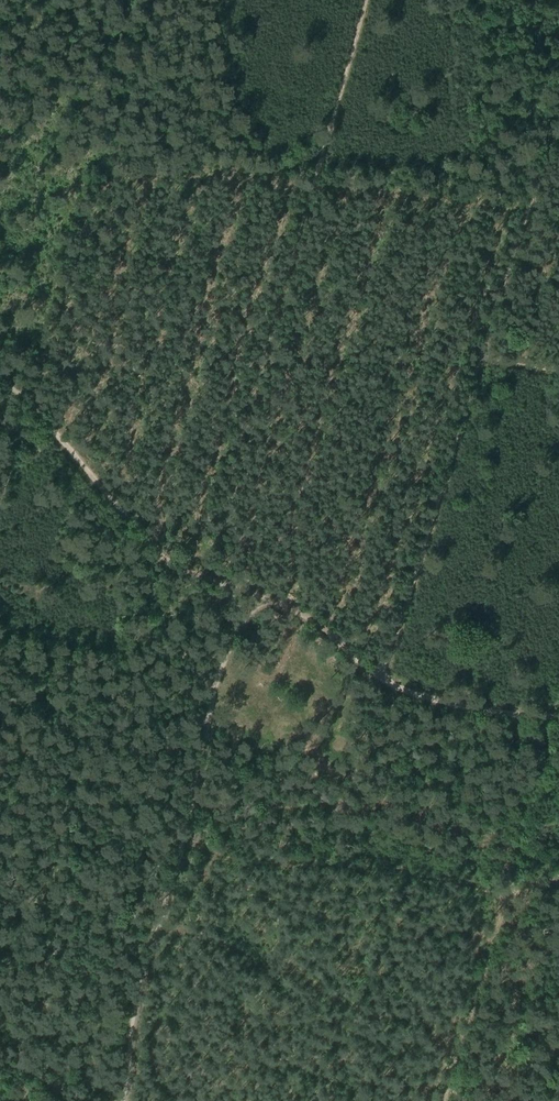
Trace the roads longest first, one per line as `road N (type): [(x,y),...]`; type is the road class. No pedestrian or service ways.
road 1 (track): [(365,0),(222,500),(237,625)]
road 2 (track): [(0,379),(27,392),(144,542),(203,576),(269,598),(381,673)]
road 3 (track): [(237,625),(144,977),(122,1100)]

